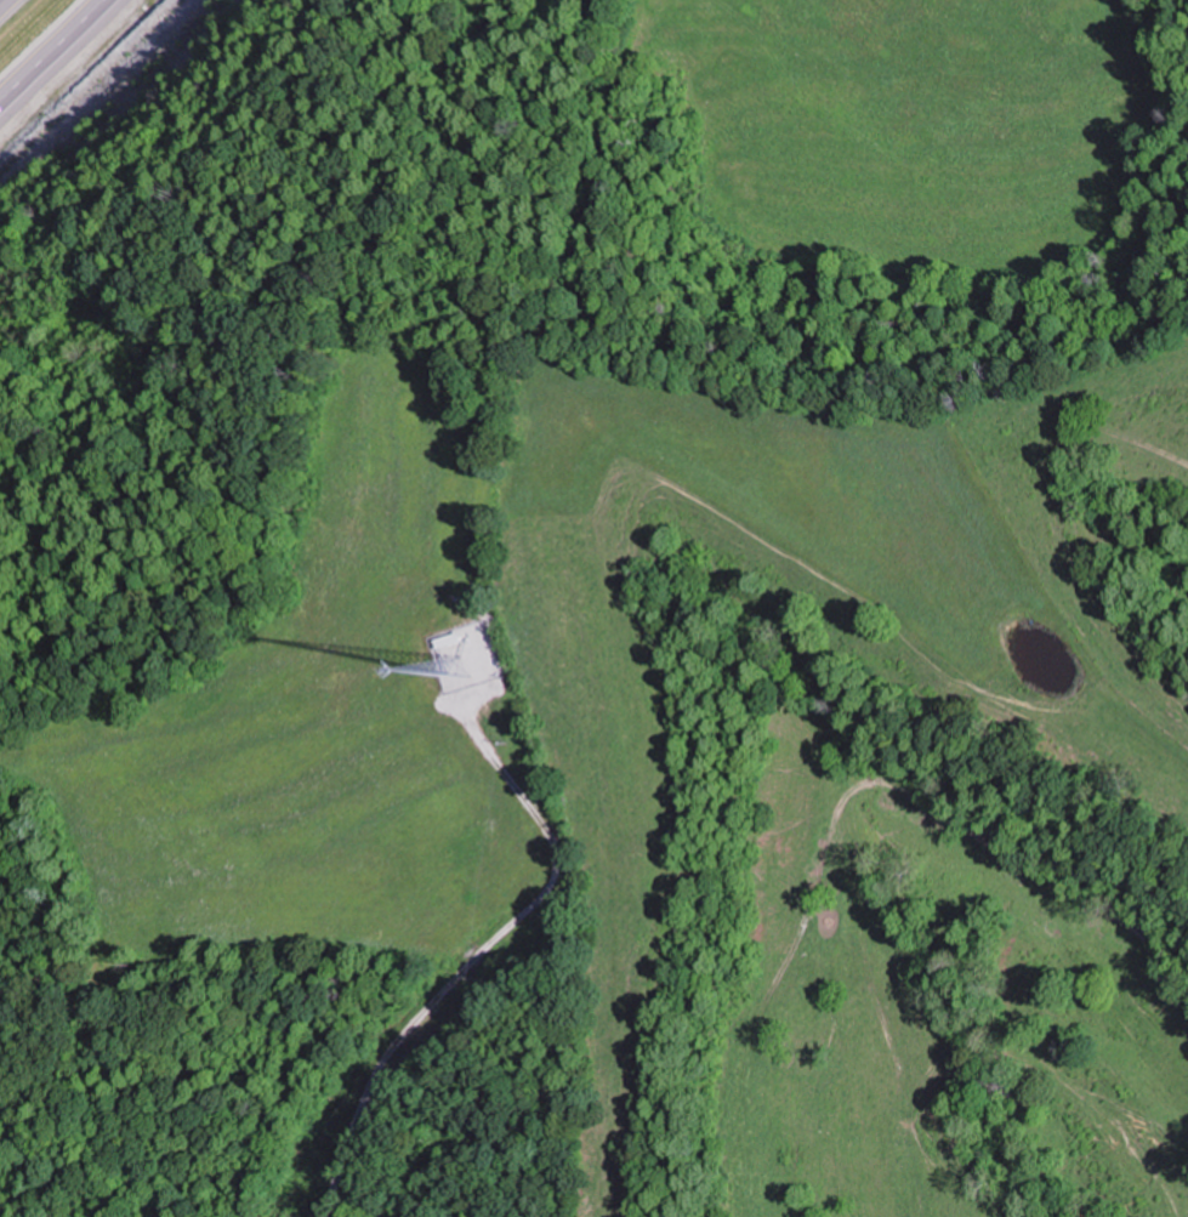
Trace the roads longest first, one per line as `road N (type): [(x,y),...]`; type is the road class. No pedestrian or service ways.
road 1 (motorway): [(0,106),(108,0)]

